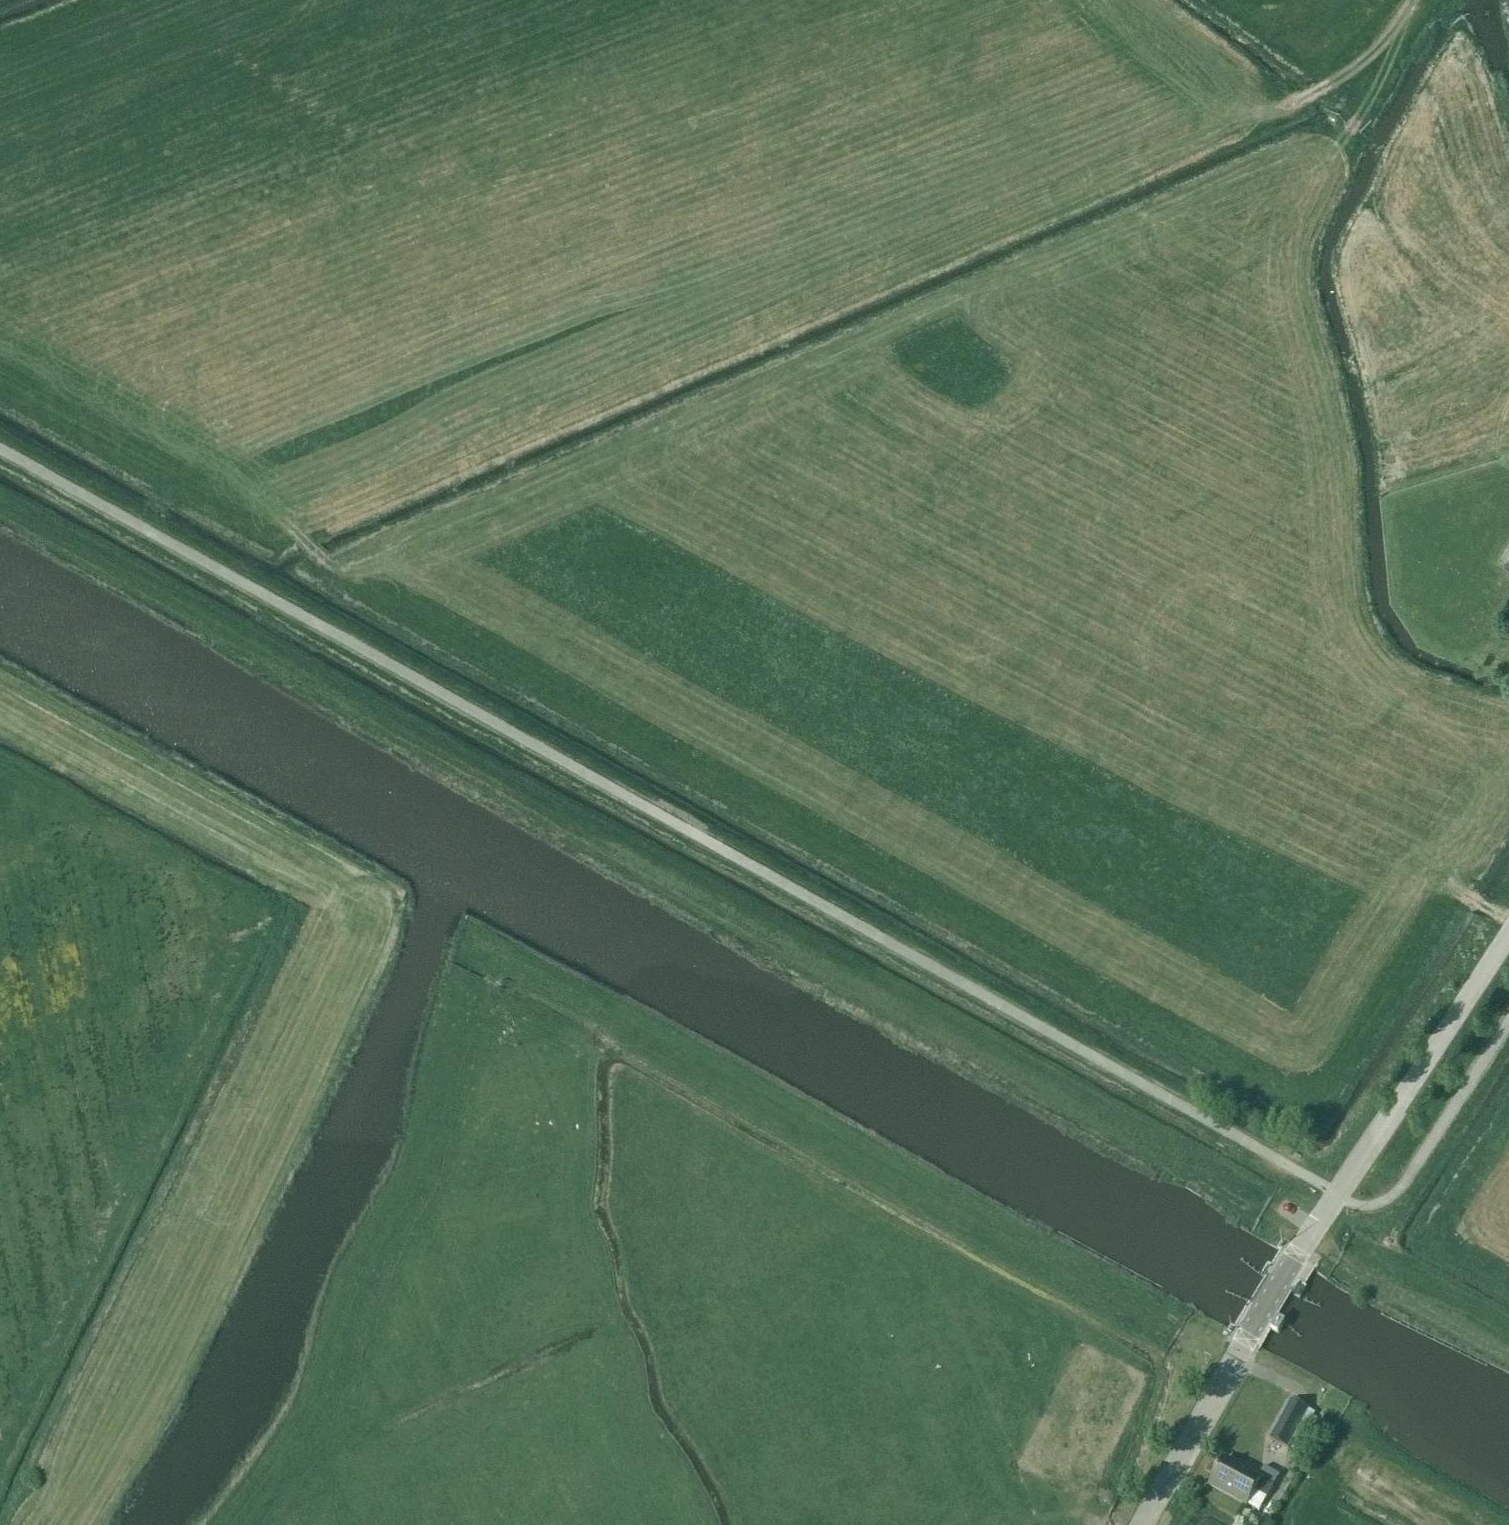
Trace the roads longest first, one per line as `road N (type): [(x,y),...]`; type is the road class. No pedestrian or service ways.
road 1 (tertiary): [(1142,1524),(1335,1193)]
road 2 (tertiary): [(1508,931),(1335,1193)]

